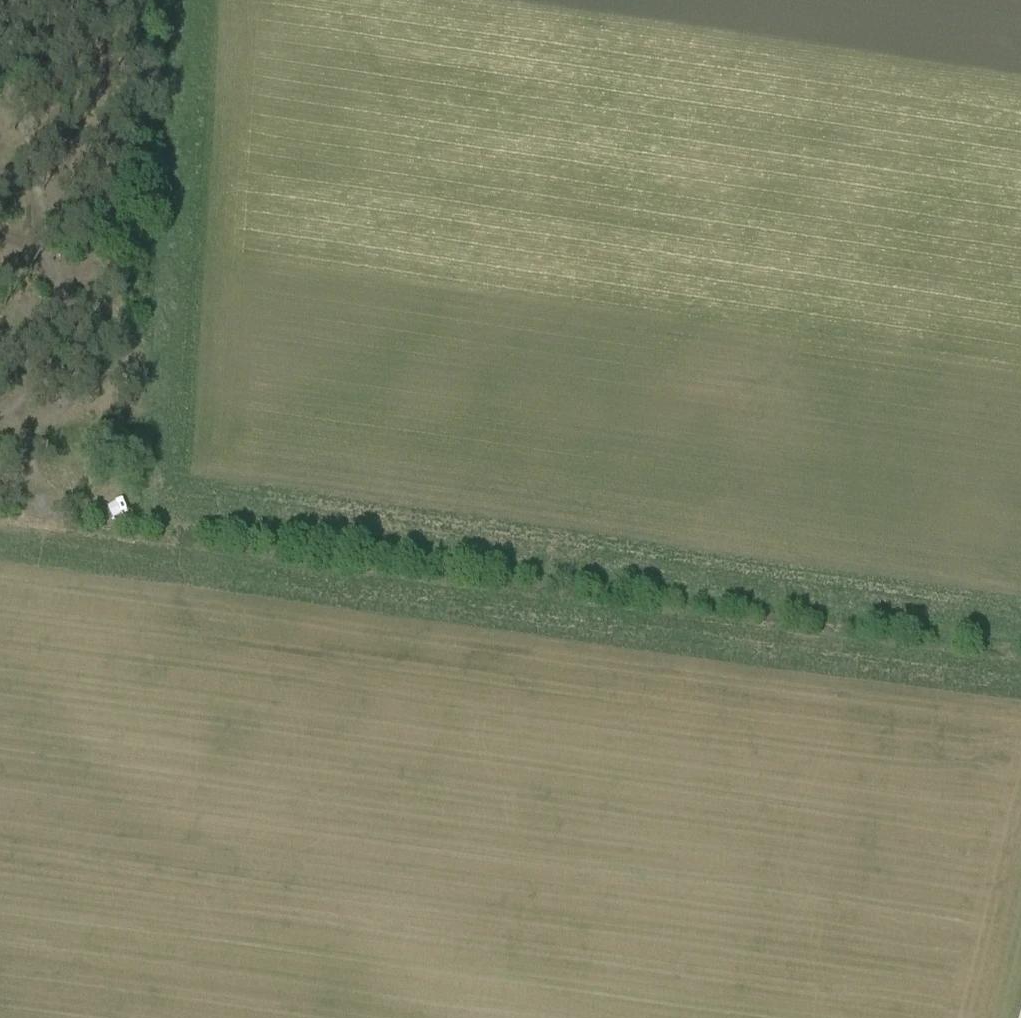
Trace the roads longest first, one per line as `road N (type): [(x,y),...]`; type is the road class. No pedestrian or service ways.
road 1 (track): [(0,31),(53,355),(36,392),(0,407)]

